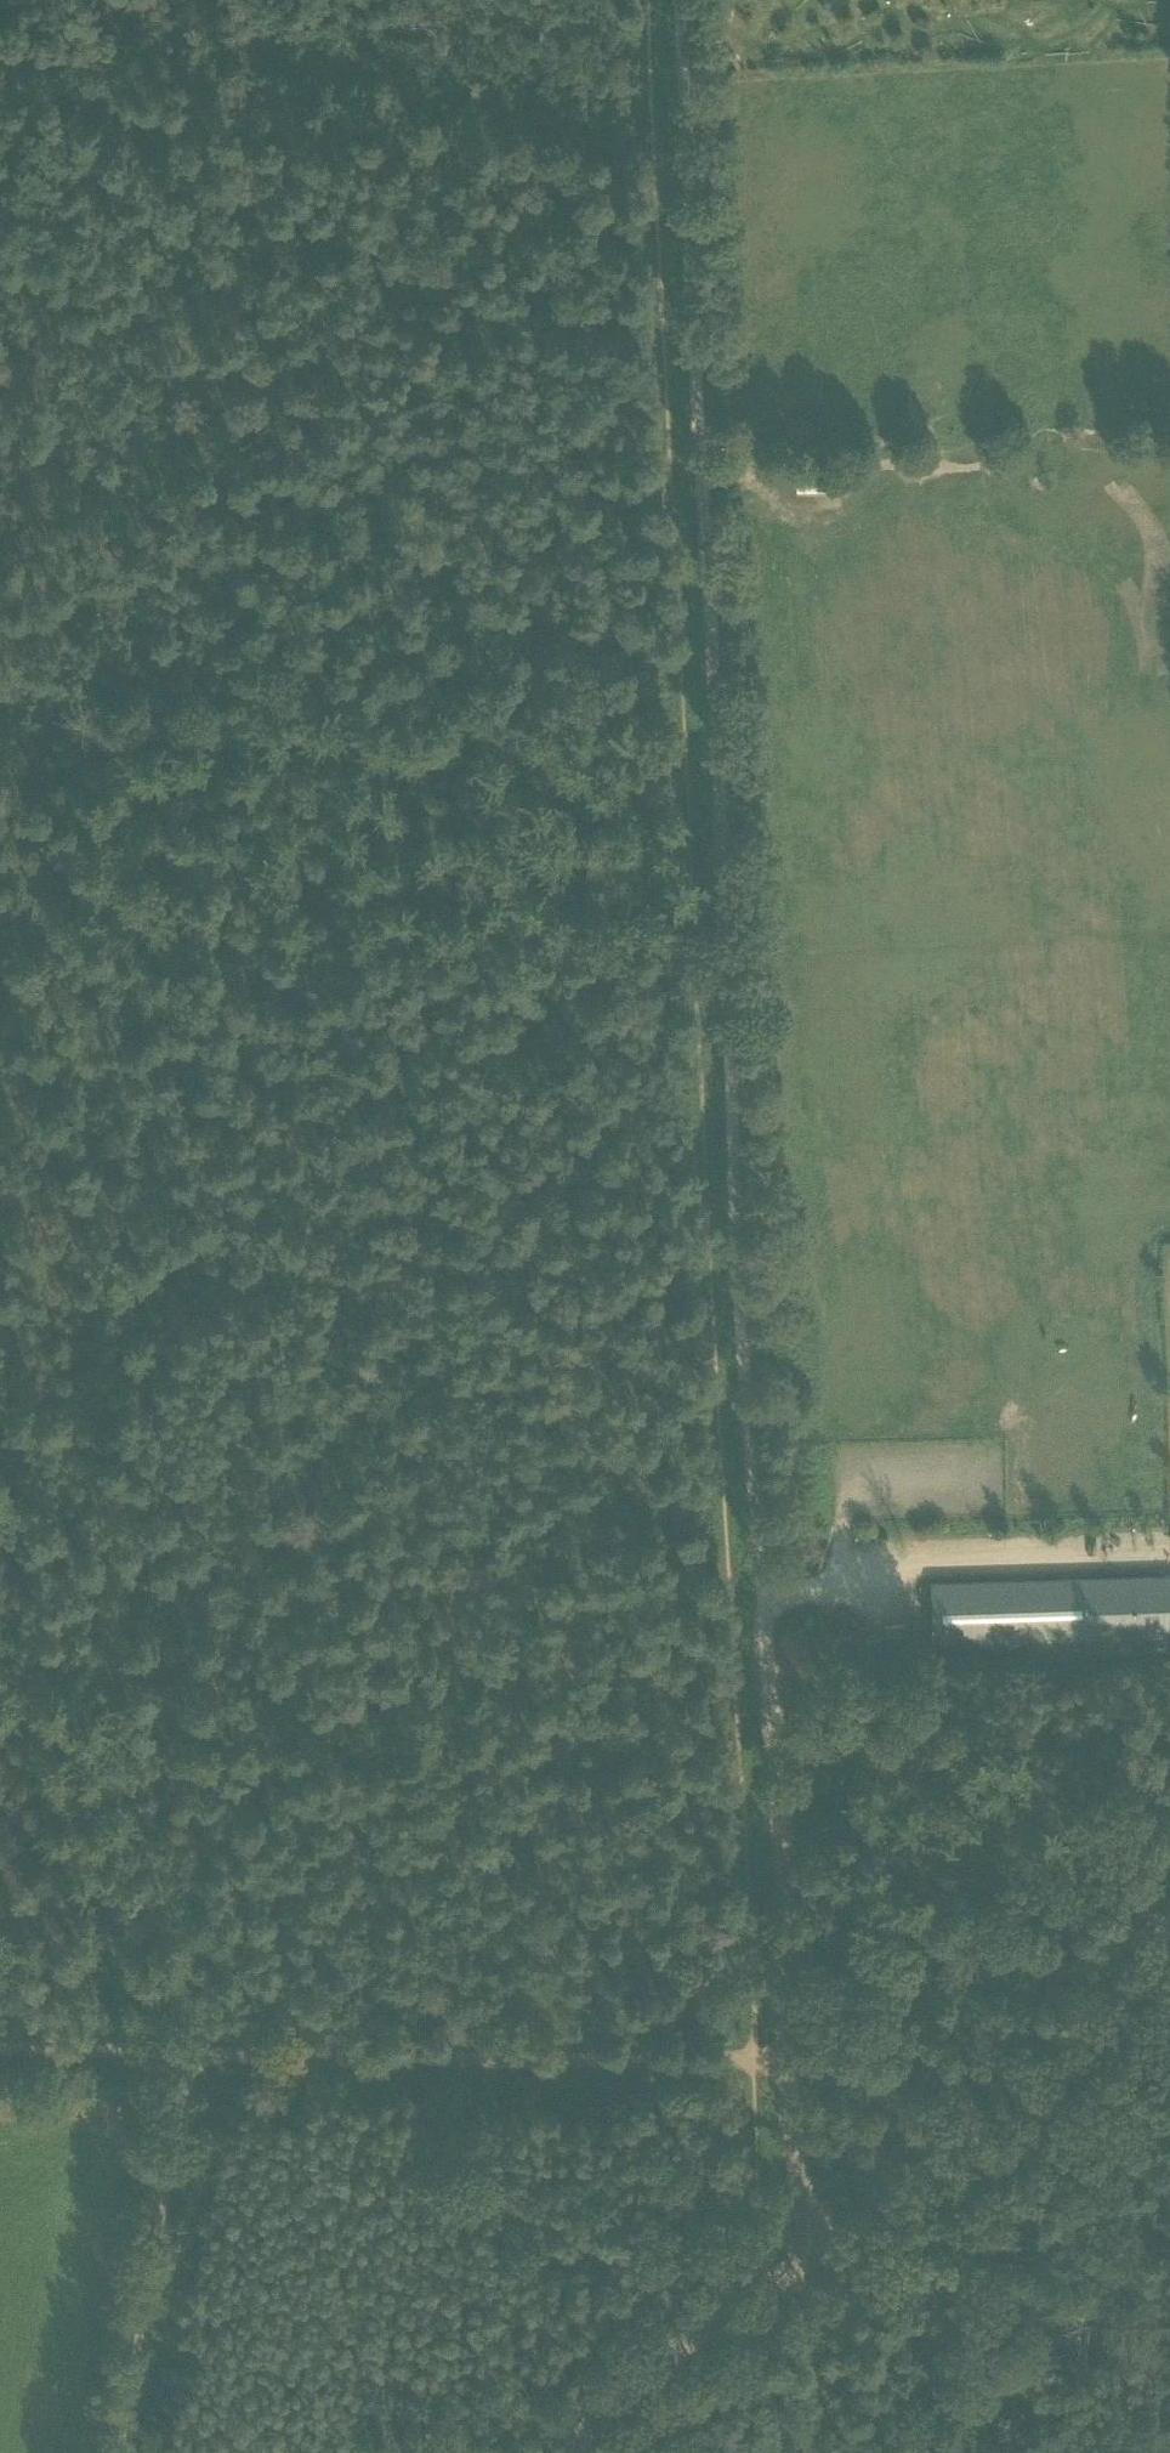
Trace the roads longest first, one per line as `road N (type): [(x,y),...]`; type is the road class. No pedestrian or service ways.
road 1 (track): [(789,2063),(677,0)]
road 2 (unclassified): [(573,2452),(638,2378),(957,2161),(1021,2106),(1169,1923)]
road 3 (track): [(0,2052),(789,2063)]
road 4 (track): [(824,2251),(806,2222),(789,2063)]

